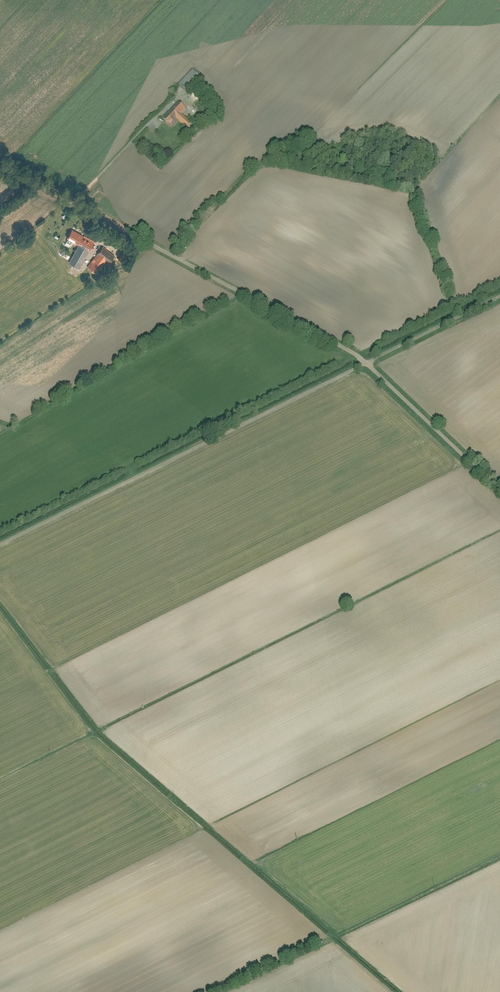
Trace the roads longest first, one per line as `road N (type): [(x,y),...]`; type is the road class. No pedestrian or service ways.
road 1 (unclassified): [(367,363),(0,162)]
road 2 (unclassified): [(0,543),(367,363)]
road 3 (unclassified): [(499,491),(367,363)]
road 4 (unclassified): [(367,363),(499,295)]

